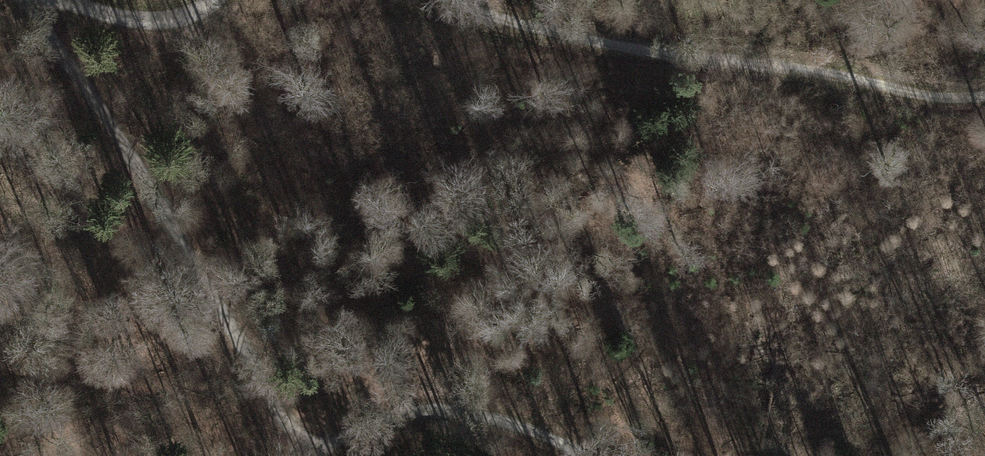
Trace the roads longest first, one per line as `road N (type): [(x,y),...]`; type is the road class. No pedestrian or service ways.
road 1 (track): [(451,0),(602,37),(830,72),(916,96),(984,94)]
road 2 (track): [(21,0),(138,168),(309,450)]
road 3 (track): [(571,455),(488,412),(434,406),(374,420),(309,450)]
road 4 (track): [(54,0),(135,22),(185,20),(220,0)]

